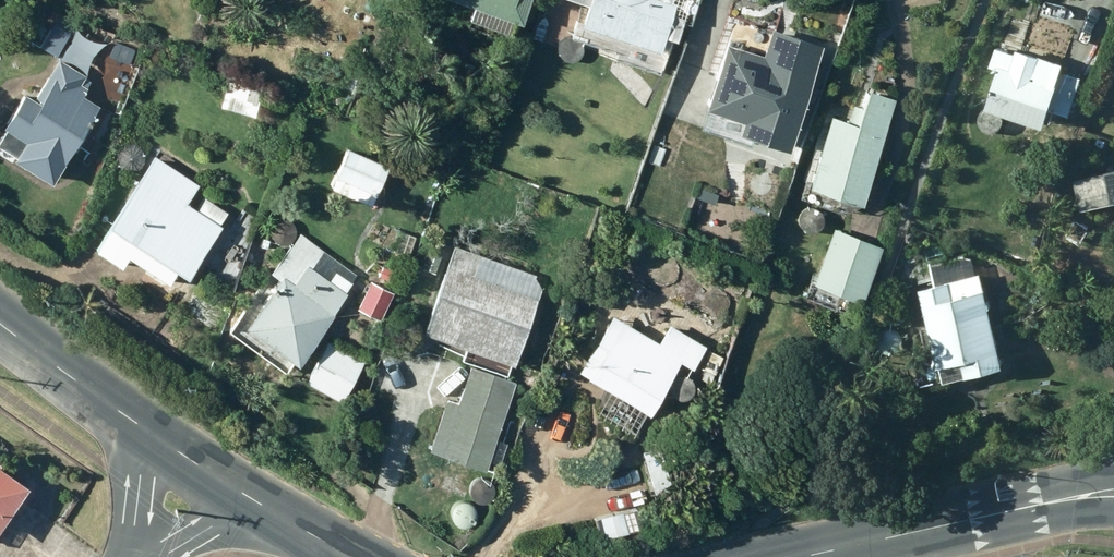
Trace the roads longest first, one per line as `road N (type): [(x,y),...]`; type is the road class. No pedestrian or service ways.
road 1 (secondary): [(1079,496),(788,556)]
road 2 (secondary): [(276,516),(132,424)]
road 3 (secondary): [(132,424),(0,322)]
road 4 (unclassified): [(132,556),(132,424)]

